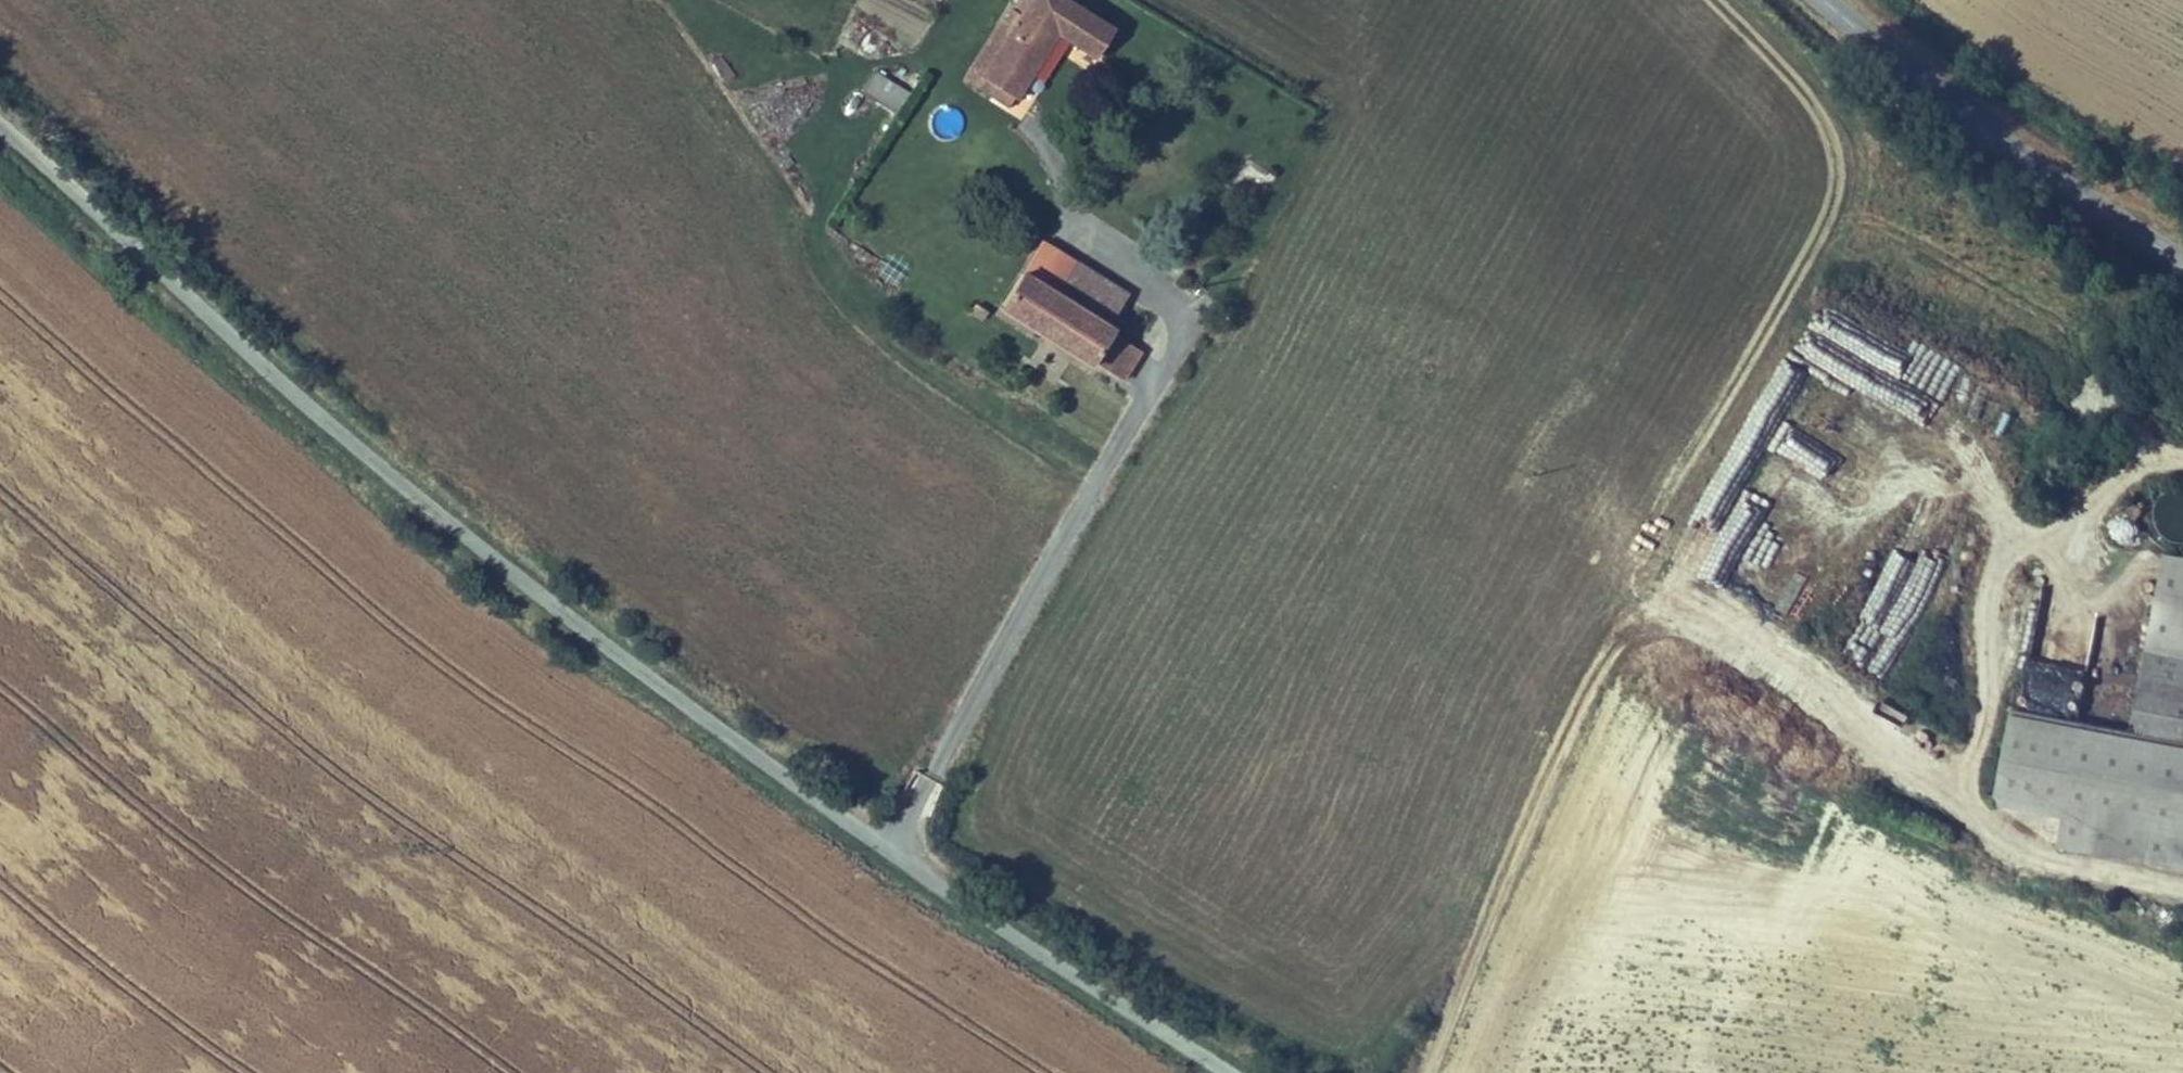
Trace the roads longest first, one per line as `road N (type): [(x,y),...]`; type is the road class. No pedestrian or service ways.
road 1 (unclassified): [(0,129),(196,310),(456,529),(893,854),(1224,1072)]
road 2 (tertiary): [(2182,262),(1933,92),(1826,0)]

